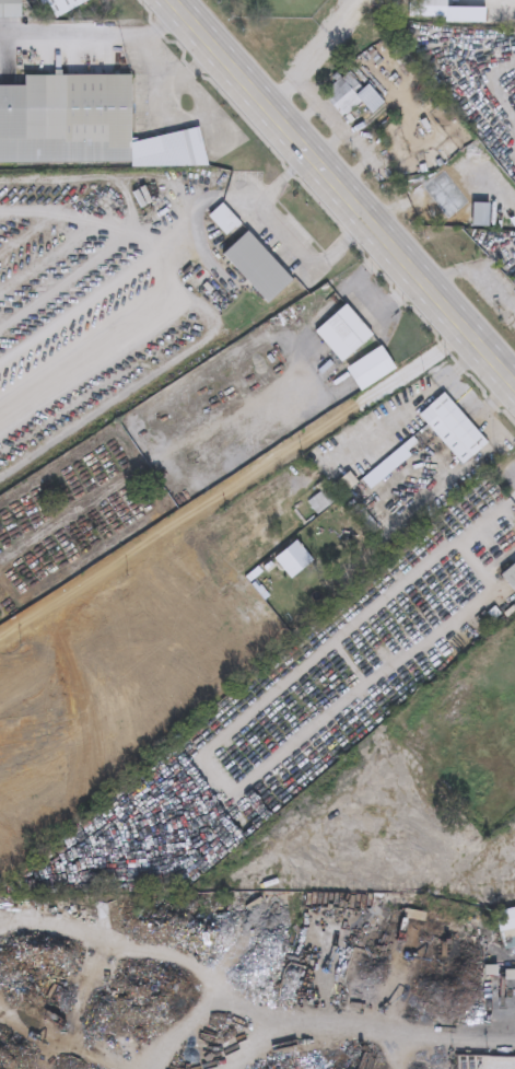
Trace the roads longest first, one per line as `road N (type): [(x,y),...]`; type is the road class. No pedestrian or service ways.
road 1 (primary): [(198,26),(514,379)]

